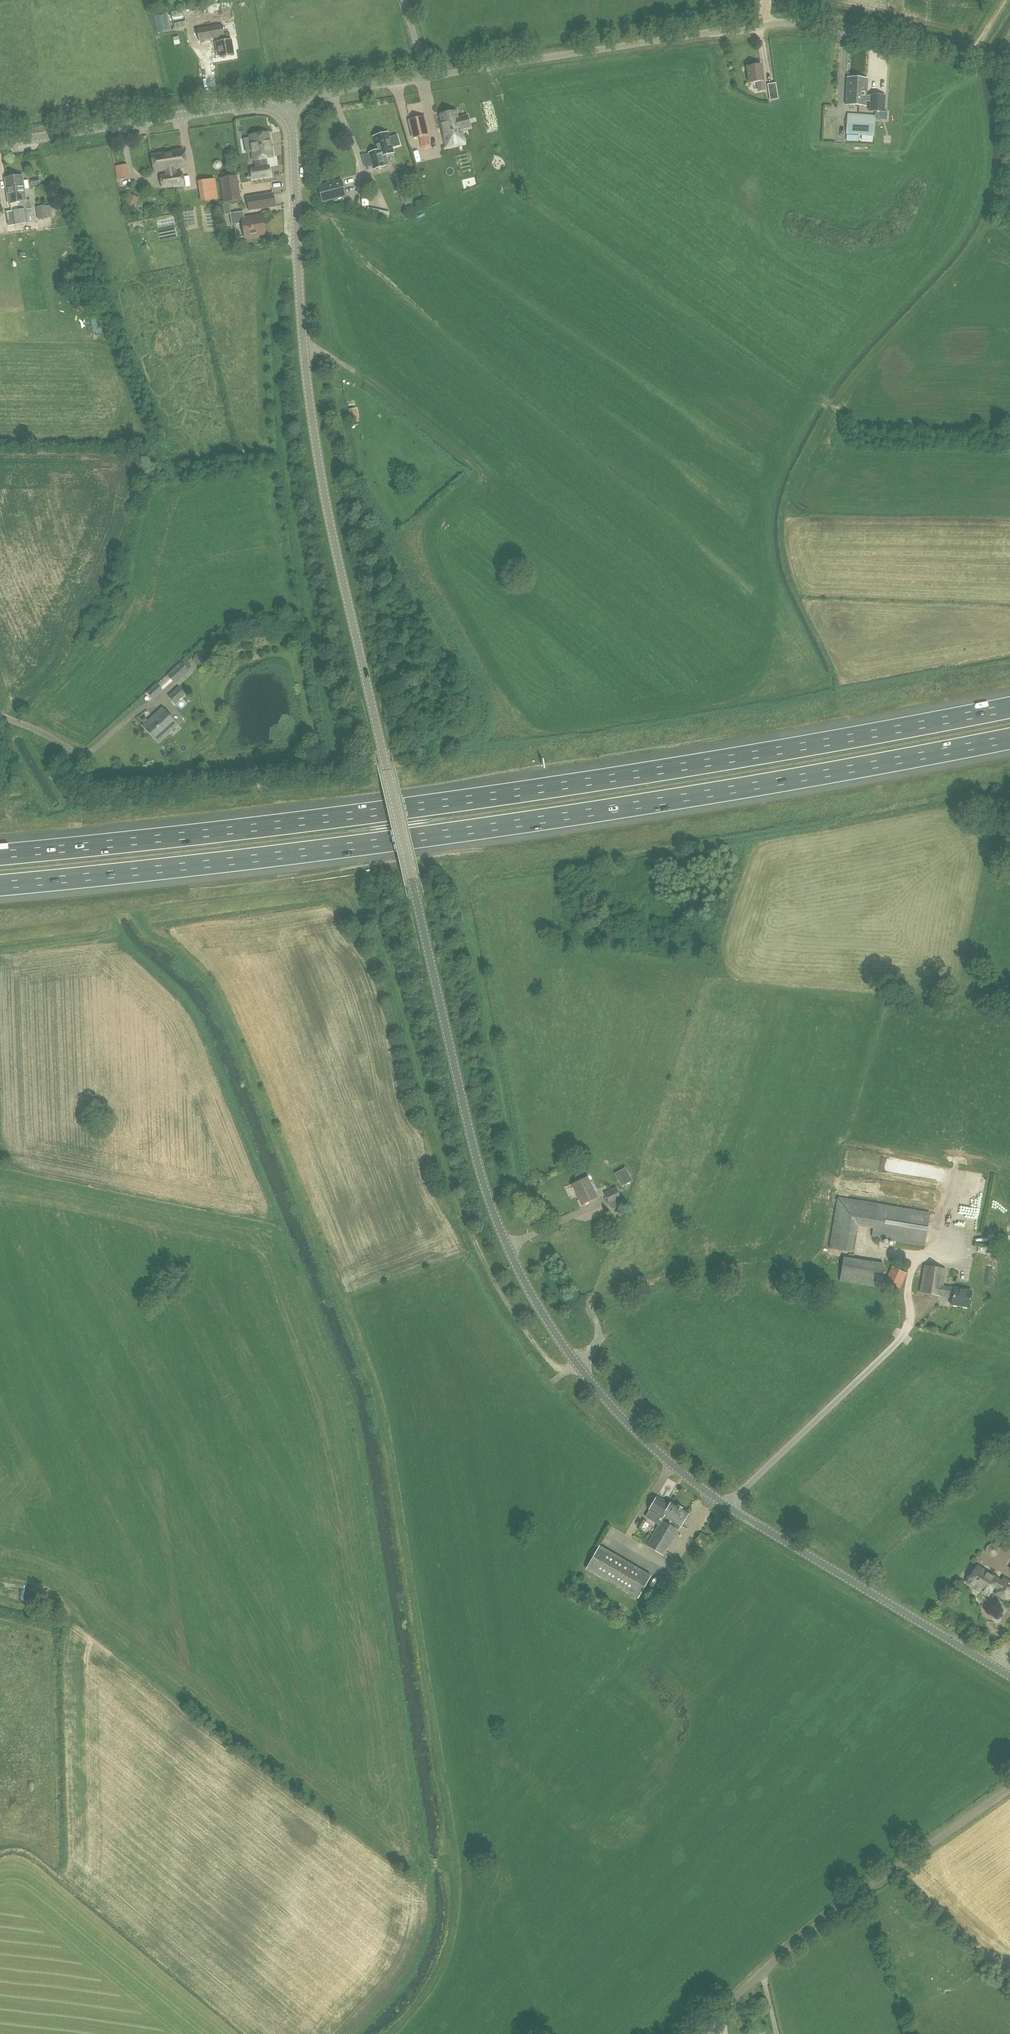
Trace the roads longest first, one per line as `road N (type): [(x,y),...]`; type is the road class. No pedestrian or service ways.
road 1 (unclassified): [(1009,1677),(687,1477),(582,1371),(503,1234),(480,1167),(326,485),(285,119)]
road 2 (motorway): [(0,885),(452,833),(1009,738)]
road 3 (motorway): [(1009,708),(521,792),(0,855)]
road 4 (unclassified): [(1009,68),(863,27),(799,21),(323,94),(285,119)]
road 5 (track): [(1009,1788),(805,1935),(699,2033)]
road 6 (unclassified): [(0,144),(255,105),(285,119)]
road 7 (track): [(582,1371),(549,1360),(479,1249)]

